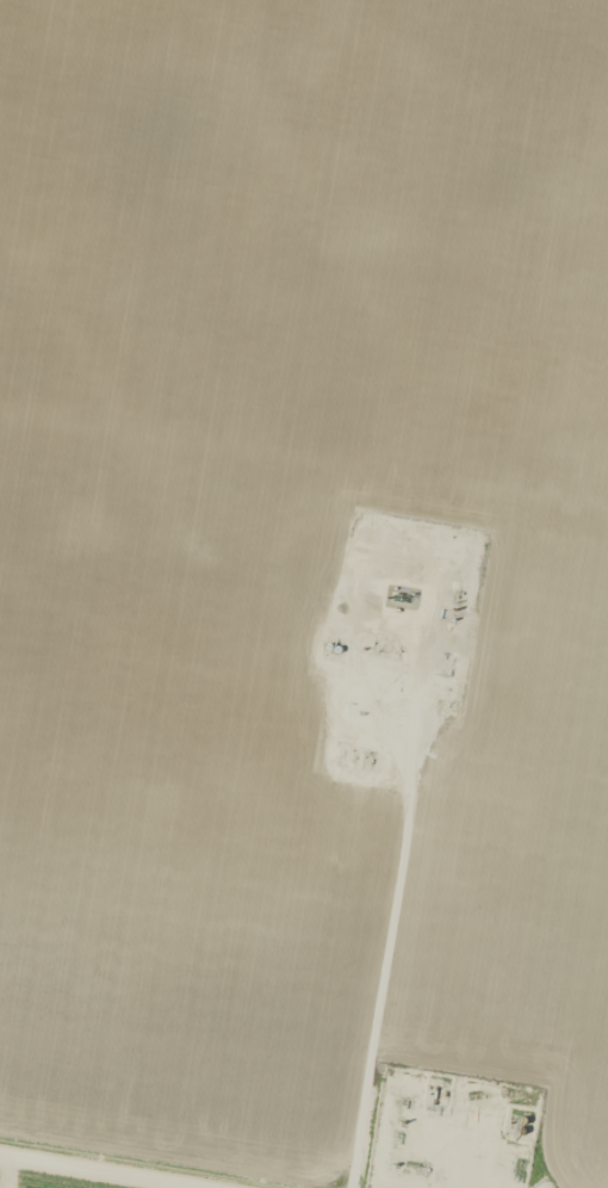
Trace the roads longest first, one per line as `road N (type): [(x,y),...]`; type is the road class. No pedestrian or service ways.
road 1 (residential): [(196,1187),(0,1156)]

